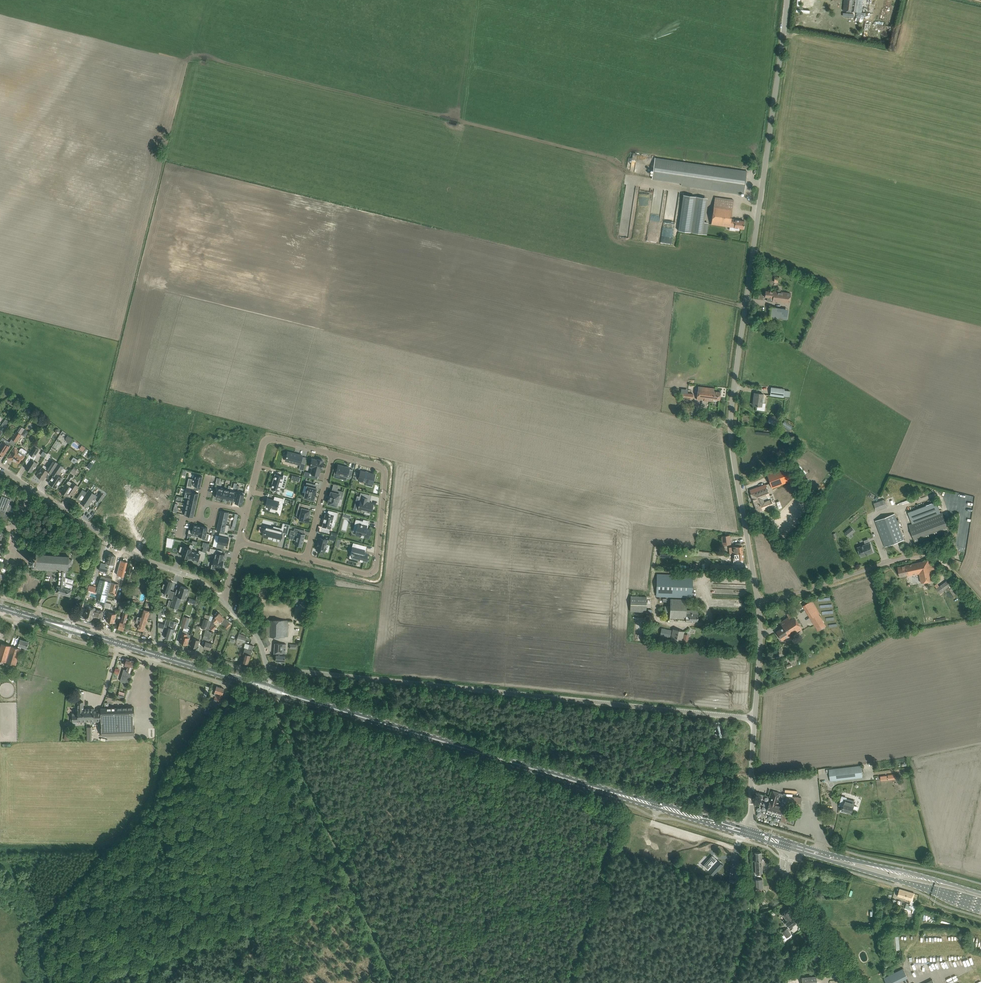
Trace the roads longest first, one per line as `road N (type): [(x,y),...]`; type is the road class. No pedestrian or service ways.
road 1 (unclassified): [(759,605),(731,421),(787,0)]
road 2 (unclassified): [(755,719),(278,670),(224,602)]
road 3 (tertiary): [(746,833),(293,696)]
road 4 (residential): [(306,559),(367,575),(377,567),(385,469),(332,453)]
road 5 (unclassified): [(224,602),(197,579),(136,555),(30,488)]
road 6 (unclassified): [(759,605),(904,559),(936,559)]
road 7 (tertiary): [(243,682),(91,635)]
road 8 (tertiary): [(835,859),(980,907)]
road 9 (tertiary): [(980,893),(835,859)]
road 10 (residential): [(332,453),(268,439),(246,511)]
road 11 (unclassified): [(860,982),(785,872)]

